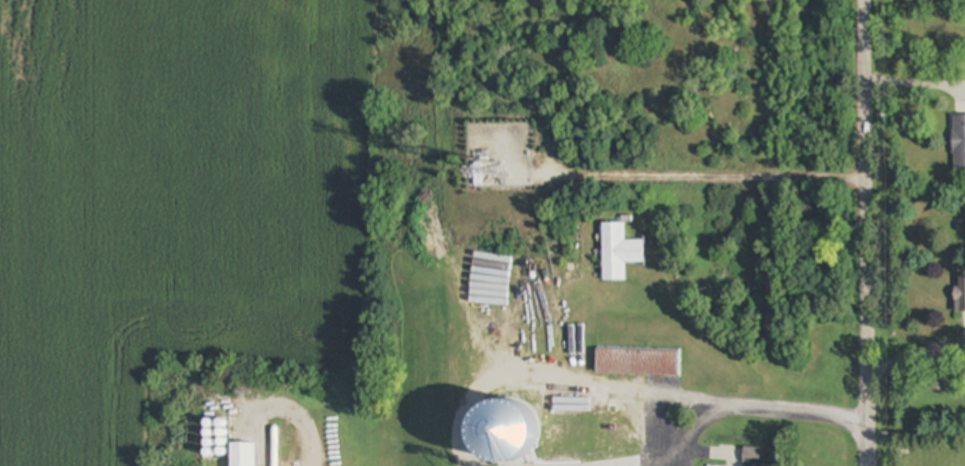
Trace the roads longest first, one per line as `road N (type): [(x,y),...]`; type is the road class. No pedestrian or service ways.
road 1 (residential): [(866,465),(863,0)]

